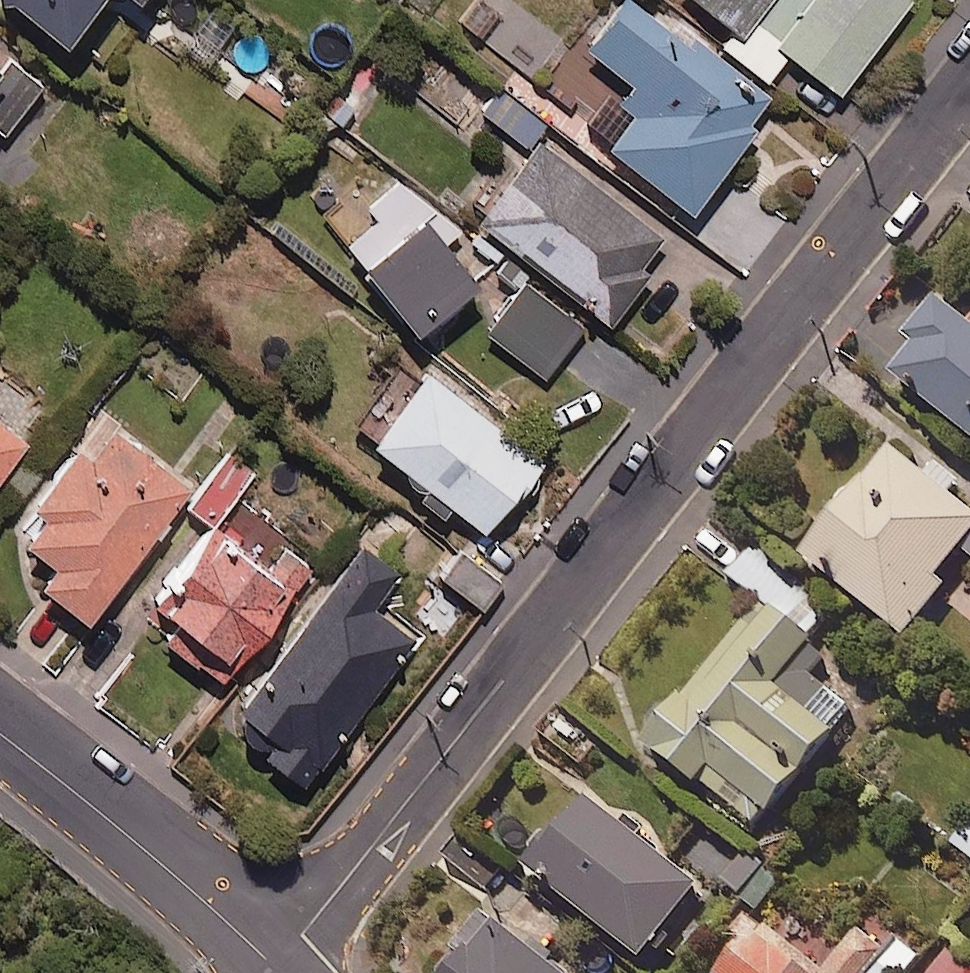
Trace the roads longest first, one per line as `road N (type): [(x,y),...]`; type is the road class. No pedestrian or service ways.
road 1 (residential): [(969,83),(274,965)]
road 2 (tertiary): [(0,735),(274,965)]

